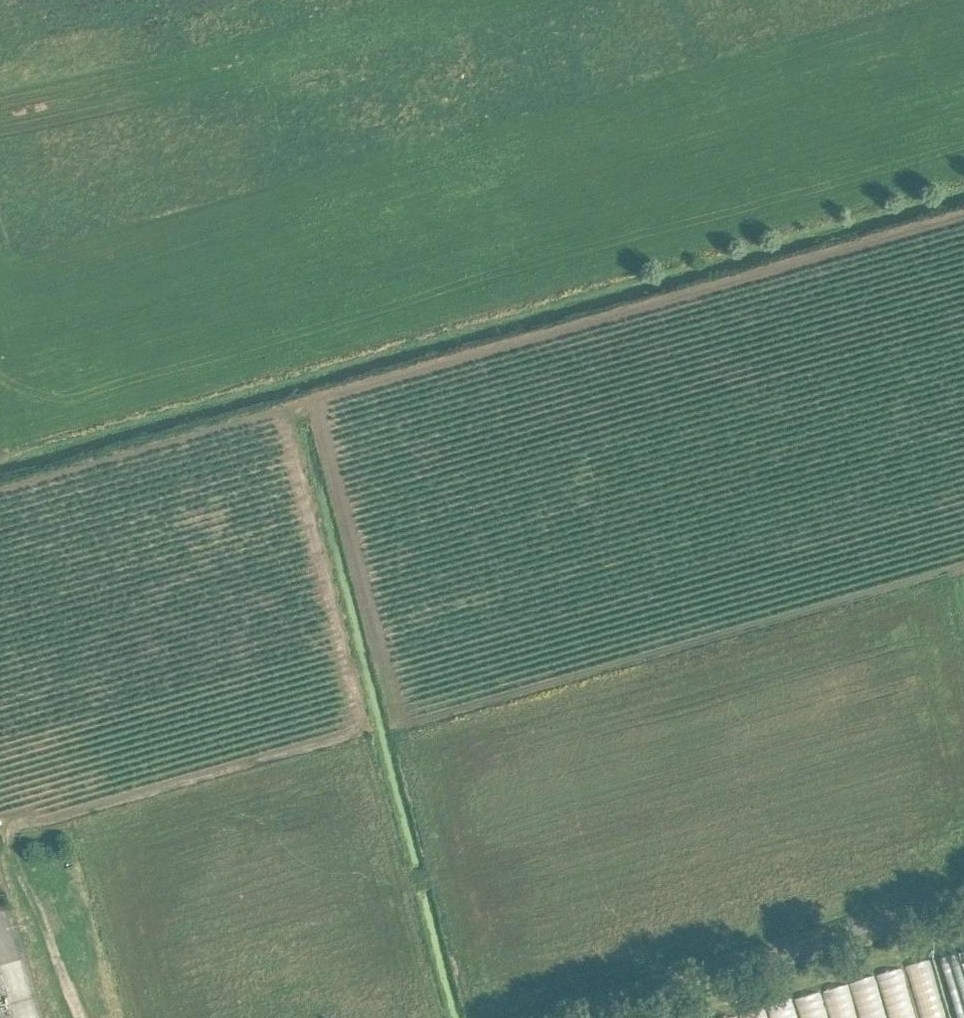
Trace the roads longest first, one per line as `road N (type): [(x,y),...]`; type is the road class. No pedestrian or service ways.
road 1 (unclassified): [(552,1017),(963,897)]

